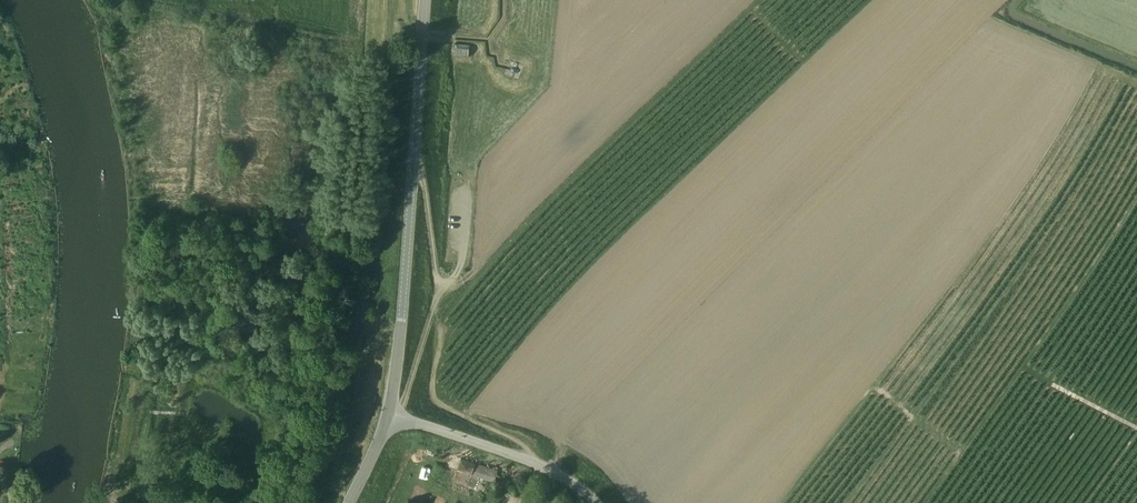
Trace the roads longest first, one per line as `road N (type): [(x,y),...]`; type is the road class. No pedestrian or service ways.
road 1 (tertiary): [(388,415),(426,0)]
road 2 (unclassified): [(596,502),(561,475),(388,415)]

